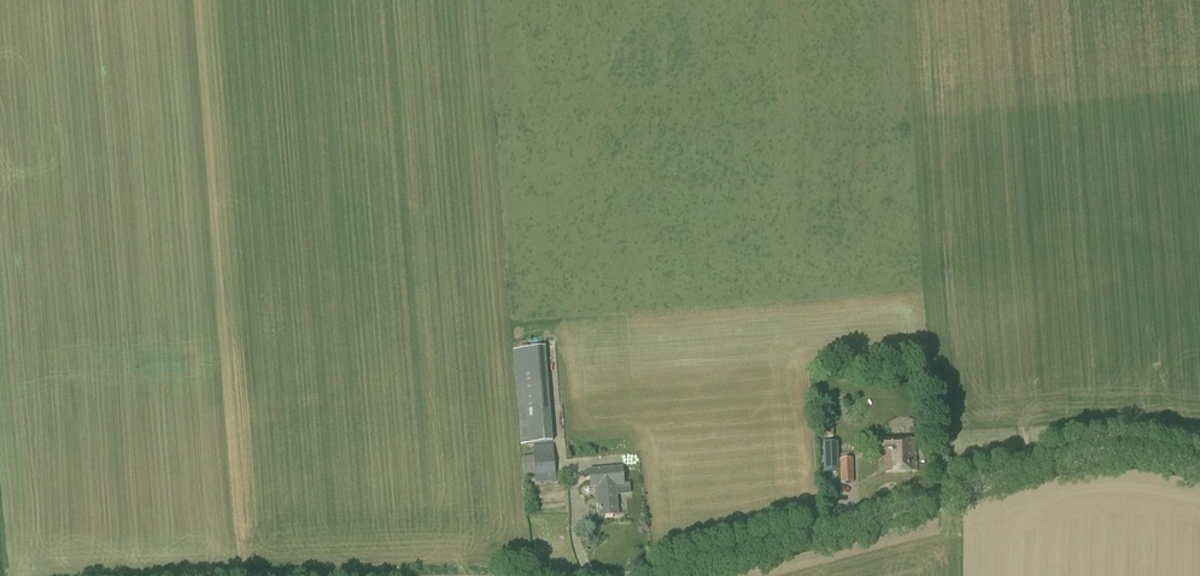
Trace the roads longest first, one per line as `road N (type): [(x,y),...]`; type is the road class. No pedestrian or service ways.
road 1 (unclassified): [(652,575),(784,545),(1064,460),(1138,456),(1199,469)]

